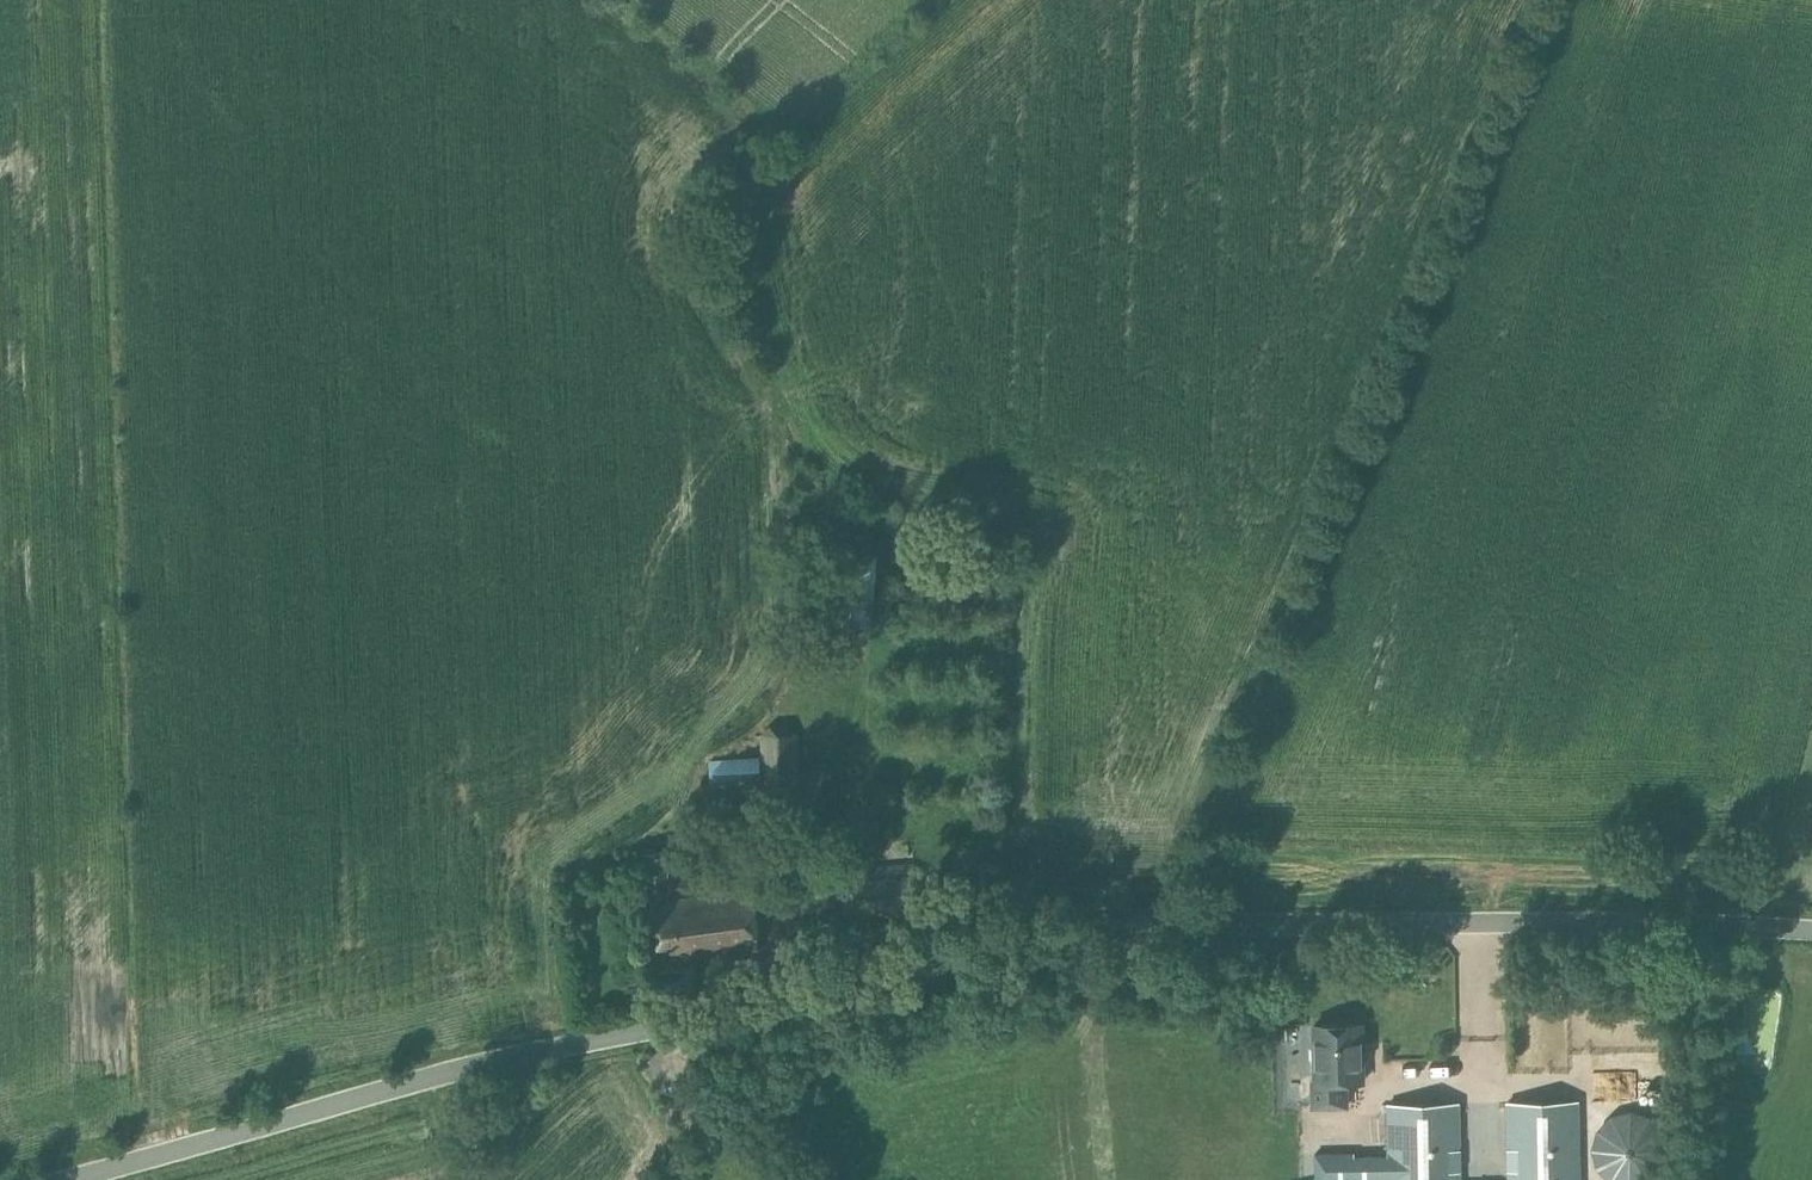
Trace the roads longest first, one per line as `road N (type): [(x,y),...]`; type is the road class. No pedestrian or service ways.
road 1 (unclassified): [(1811,932),(1083,941),(501,1059),(56,1179)]

